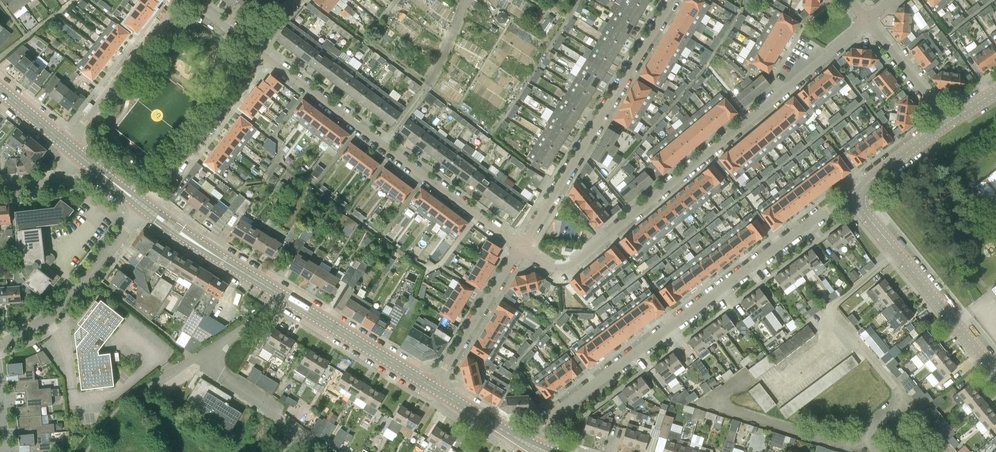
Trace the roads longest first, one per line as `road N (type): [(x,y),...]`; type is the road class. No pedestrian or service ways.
road 1 (residential): [(520,249),(552,269),(570,268),(869,21)]
road 2 (residential): [(521,441),(830,207),(858,197)]
road 3 (residential): [(520,249),(674,0)]
road 4 (unclassified): [(995,371),(858,197)]
road 5 (residential): [(141,204),(76,284),(32,326),(0,343)]
road 6 (residential): [(67,145),(178,0)]
road 7 (tertiary): [(433,387),(284,295)]
road 8 (residential): [(520,249),(385,144)]
road 9 (tertiary): [(284,295),(141,204)]
road 10 (unclassified): [(335,451),(216,365),(206,347)]
road 11 (residential): [(433,387),(520,249)]
road 12 (residential): [(385,144),(264,54)]
road 13 (residential): [(175,172),(264,54)]
road 14 (unclassified): [(952,126),(869,21)]
road 15 (residential): [(858,197),(952,126)]

